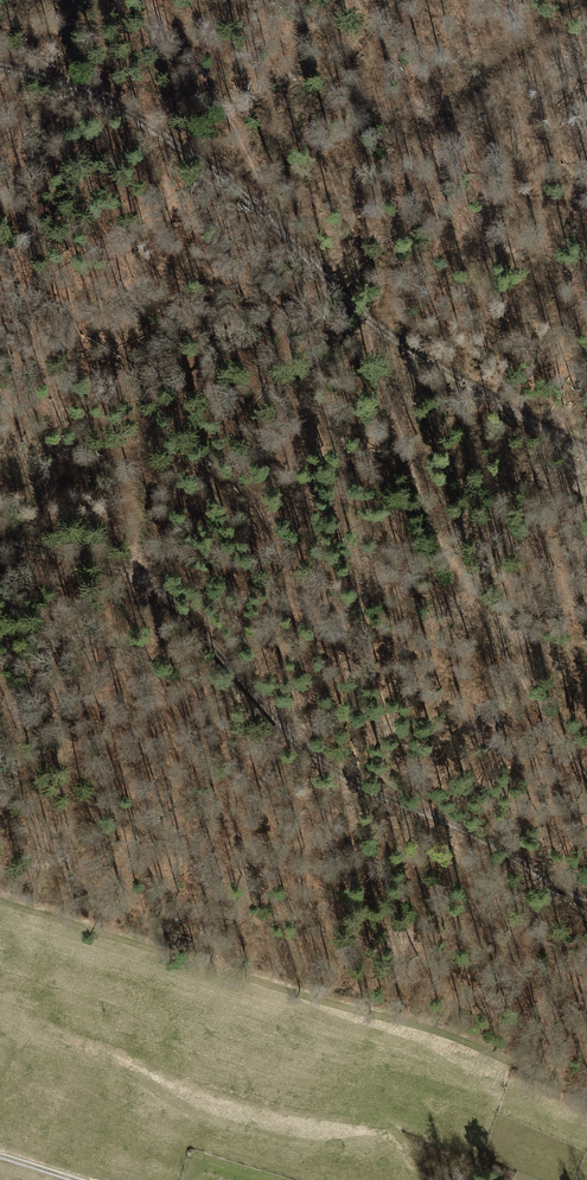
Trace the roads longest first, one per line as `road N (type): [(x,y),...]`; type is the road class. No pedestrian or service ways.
road 1 (track): [(0,542),(100,566),(151,587),(325,765),(586,899)]
road 2 (track): [(0,66),(70,85),(147,122),(266,219)]
road 3 (track): [(368,323),(586,451)]
road 4 (track): [(266,219),(368,323)]

